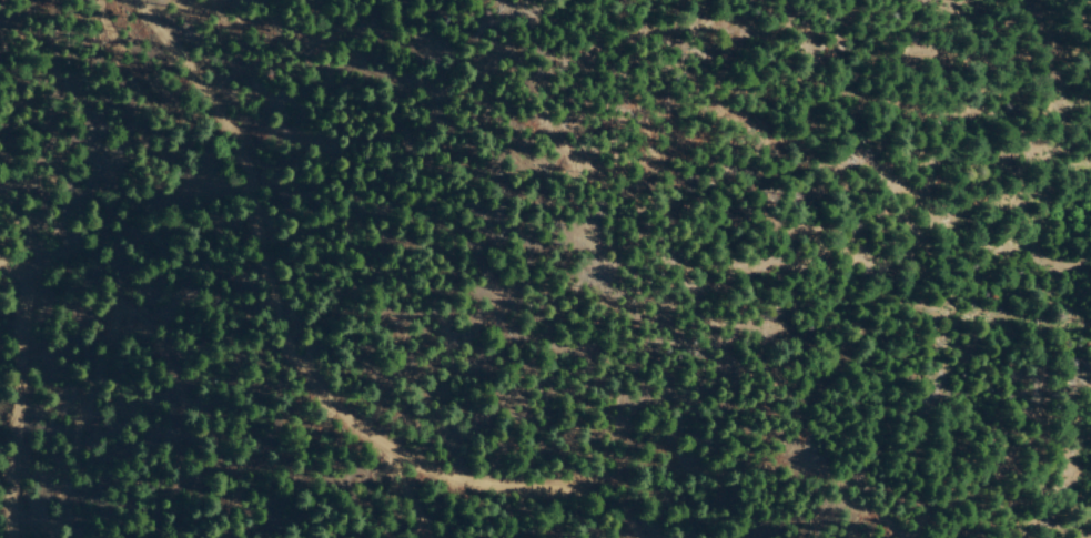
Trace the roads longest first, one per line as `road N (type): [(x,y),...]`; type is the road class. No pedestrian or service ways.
road 1 (track): [(639,537),(586,504),(421,477),(336,422),(311,386),(265,261),(229,108),(123,0)]
road 2 (track): [(1021,0),(1049,109),(1045,204),(1033,260),(1042,268),(1090,269)]
road 3 (track): [(20,537),(26,302),(19,281),(0,267)]

